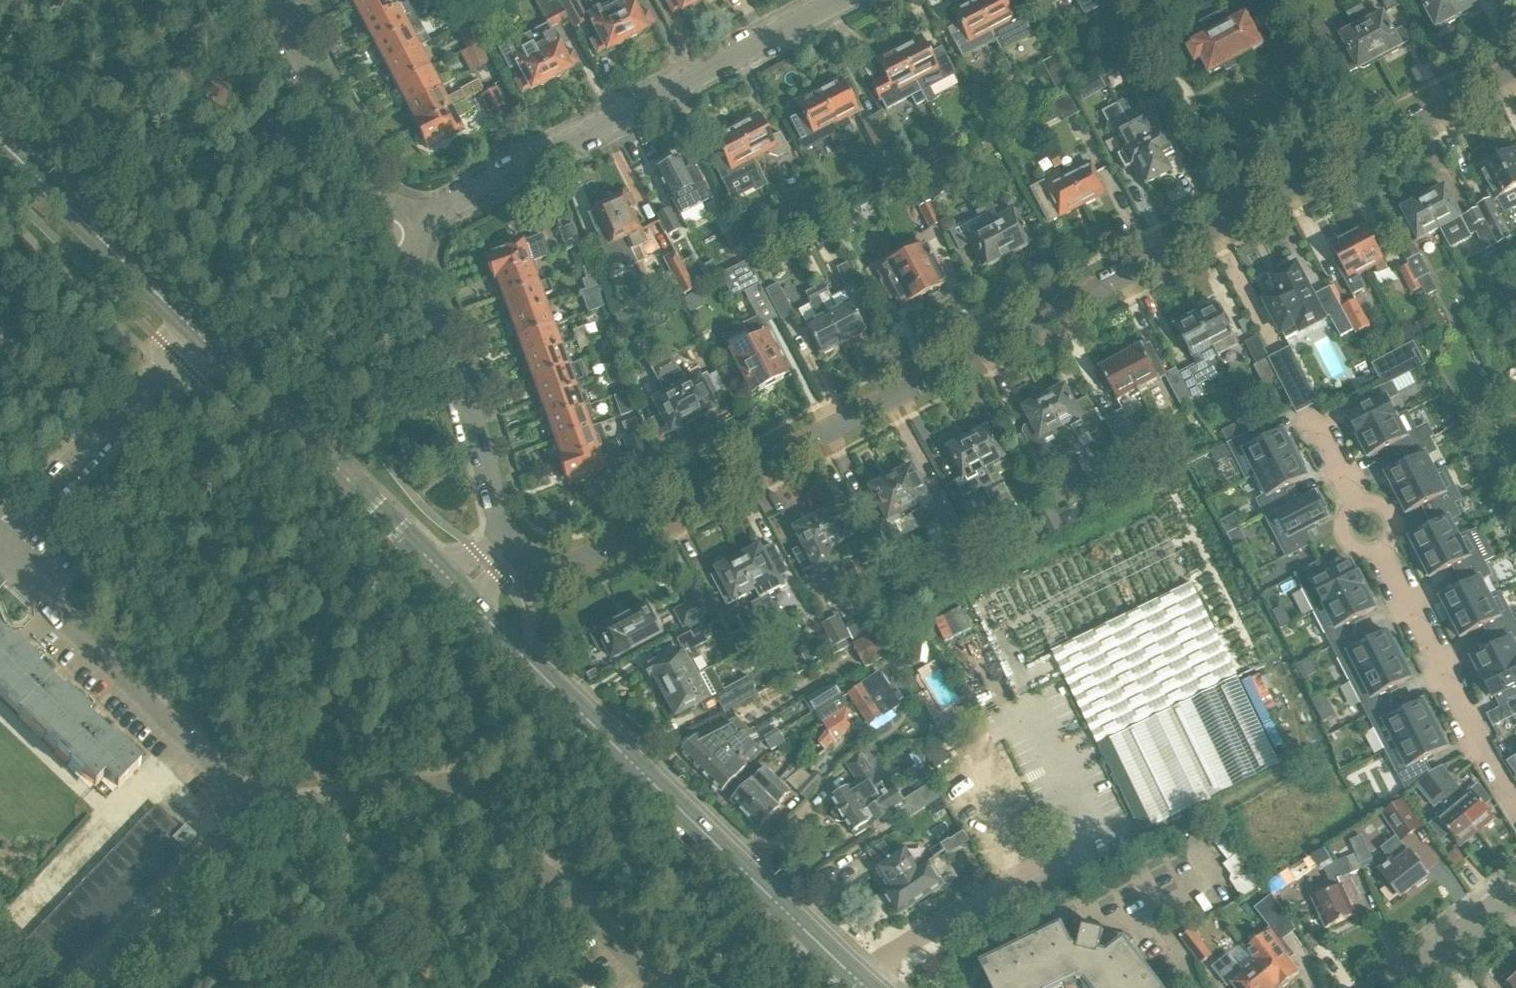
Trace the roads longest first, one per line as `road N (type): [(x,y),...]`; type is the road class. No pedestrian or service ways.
road 1 (residential): [(506,545),(555,563),(610,555),(1515,65)]
road 2 (residential): [(661,987),(447,783),(255,801),(0,555)]
road 3 (secondary): [(867,987),(458,589)]
road 4 (residential): [(391,234),(839,0)]
road 5 (secondary): [(458,589),(195,331)]
road 6 (residential): [(506,545),(463,383),(391,234)]
road 7 (residential): [(1379,547),(1515,806)]
road 8 (residential): [(0,534),(195,331)]
road 9 (secondary): [(195,331),(0,142)]
road 10 (residential): [(391,234),(267,0)]
road 11 (residential): [(1382,987),(1515,888)]

